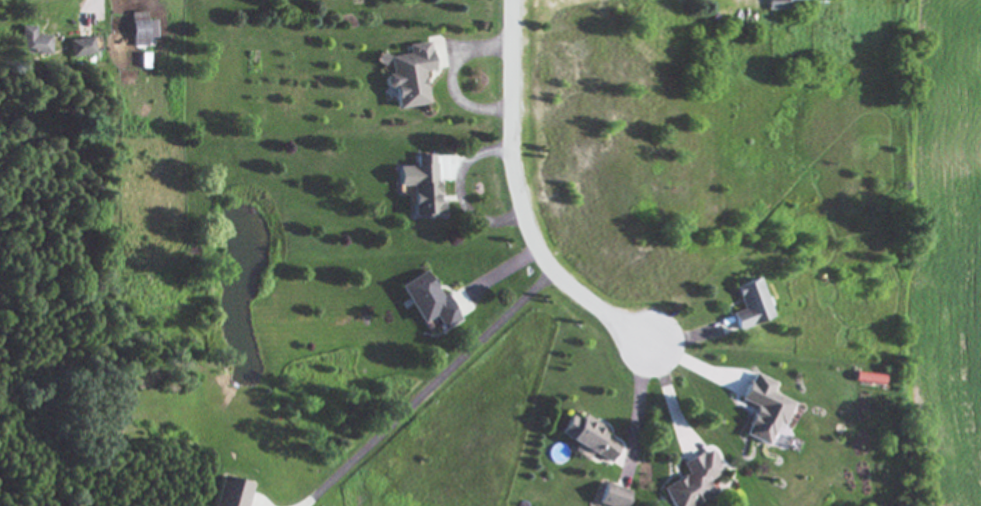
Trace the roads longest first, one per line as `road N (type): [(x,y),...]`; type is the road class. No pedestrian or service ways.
road 1 (residential): [(515,0),(514,152),(528,216),(557,270),(652,341)]

